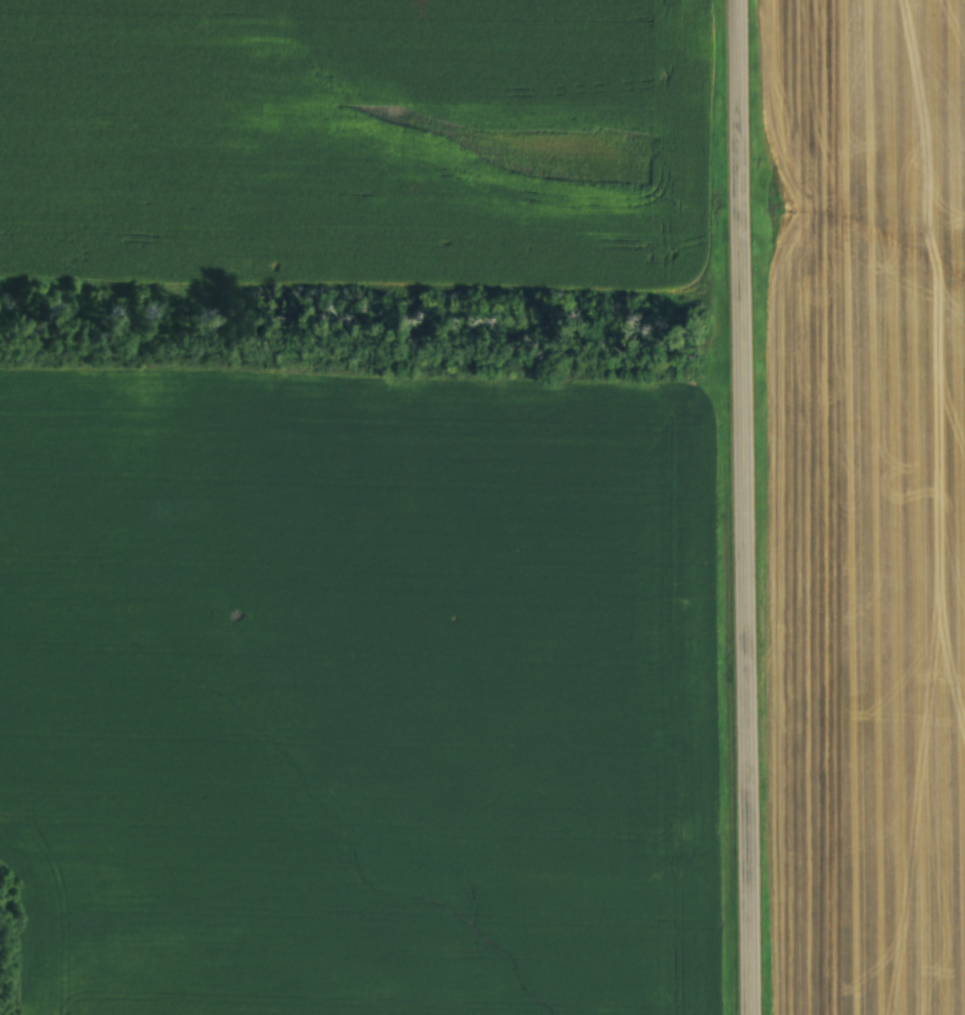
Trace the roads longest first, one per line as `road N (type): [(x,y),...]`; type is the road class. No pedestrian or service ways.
road 1 (tertiary): [(758,1014),(746,0)]

